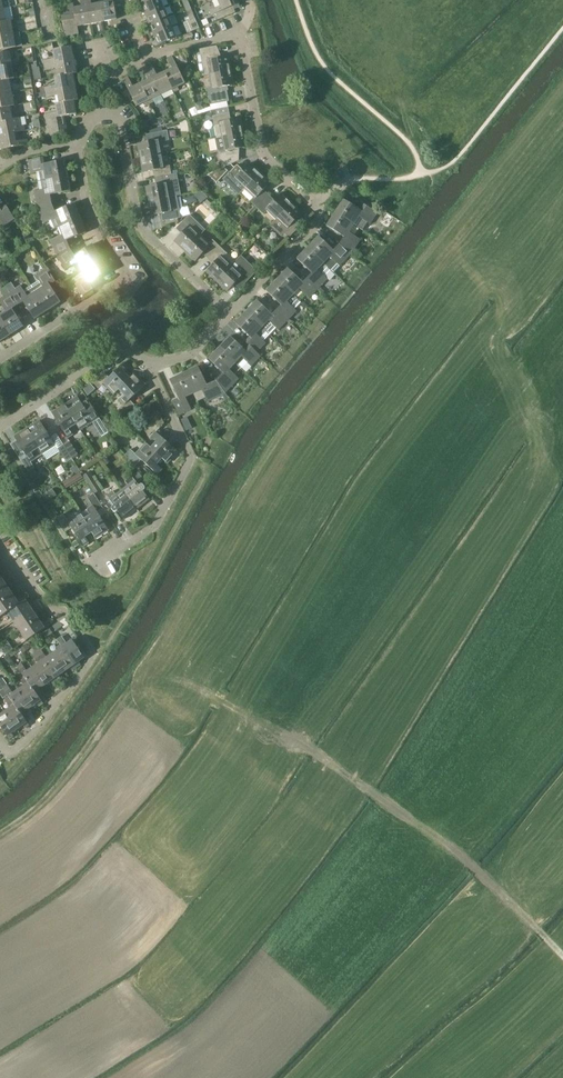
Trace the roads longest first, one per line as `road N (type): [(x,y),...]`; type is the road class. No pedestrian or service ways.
road 1 (residential): [(230,312),(319,215),(263,148),(234,36)]
road 2 (residential): [(0,356),(116,284),(121,271),(83,192),(76,146)]
road 3 (residential): [(0,742),(12,753),(92,656),(0,549)]
road 4 (residential): [(81,561),(128,550),(160,520),(191,455),(154,366)]
road 5 (residential): [(230,312),(135,217),(122,124),(98,110)]
road 6 (residential): [(154,366),(115,350),(0,423)]
road 7 (track): [(562,957),(468,862)]

